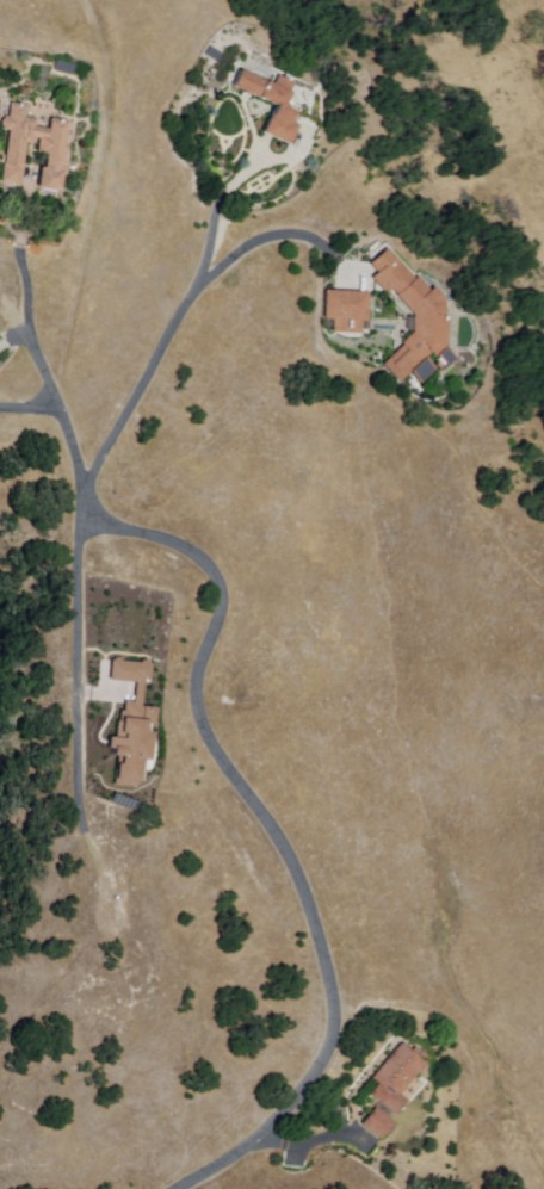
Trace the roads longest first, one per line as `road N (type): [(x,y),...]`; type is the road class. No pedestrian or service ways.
road 1 (residential): [(20,329),(72,436),(91,518),(110,531),(191,549),(220,582),(218,618),(199,671),(203,724),(302,886),(333,1001),(326,1059),(302,1096),(240,1154),(183,1188)]
road 2 (residential): [(91,518),(80,539),(82,828)]
road 3 (residential): [(84,488),(206,280)]

